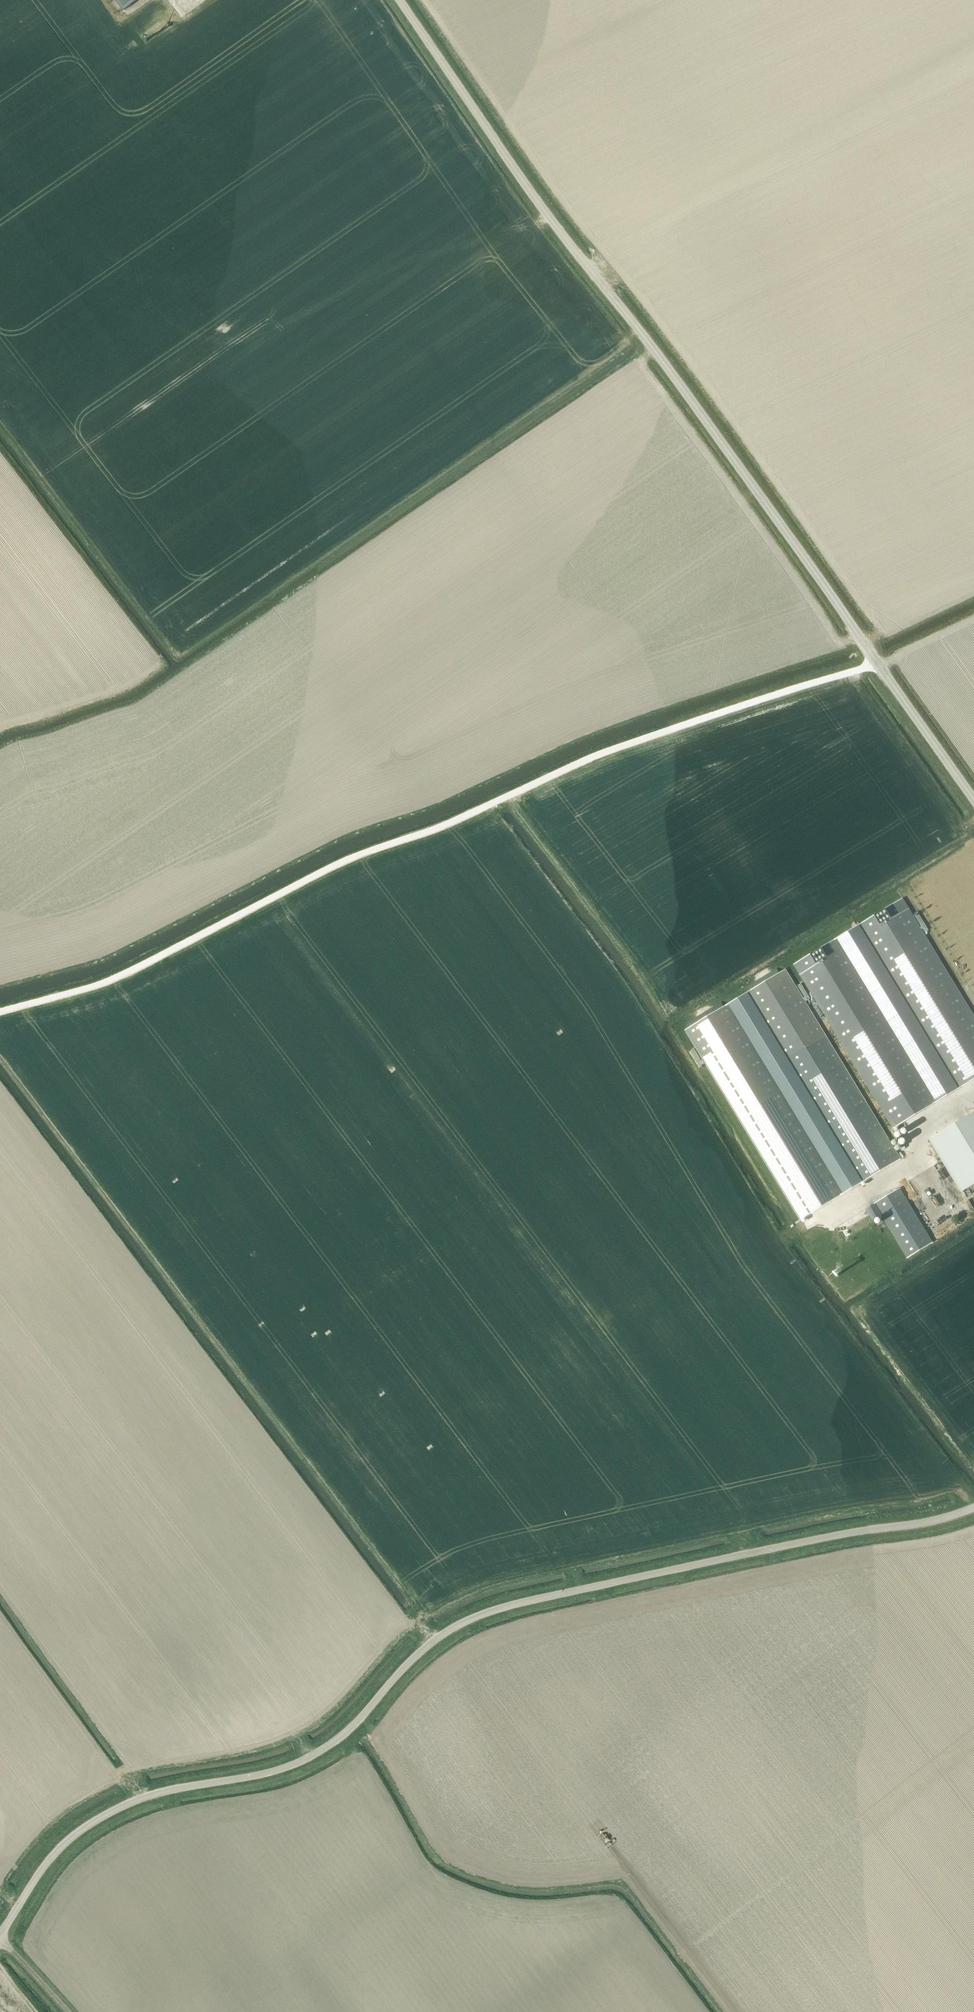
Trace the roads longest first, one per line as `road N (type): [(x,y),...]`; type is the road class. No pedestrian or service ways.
road 1 (unclassified): [(0,1934),(49,1859),(84,1828),(169,1789),(298,1763),(338,1739),(411,1659),(467,1620),(973,1507)]
road 2 (unclassified): [(973,803),(395,0)]

